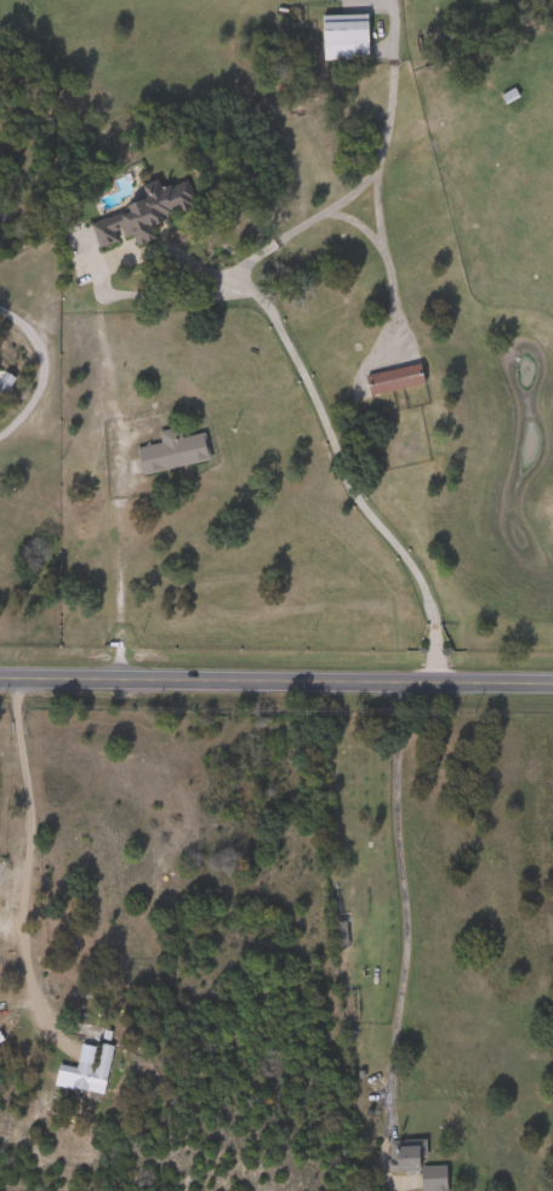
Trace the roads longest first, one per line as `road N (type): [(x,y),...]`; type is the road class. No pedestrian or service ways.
road 1 (tertiary): [(552,682),(0,677)]
road 2 (residential): [(115,678),(126,559),(112,361)]

